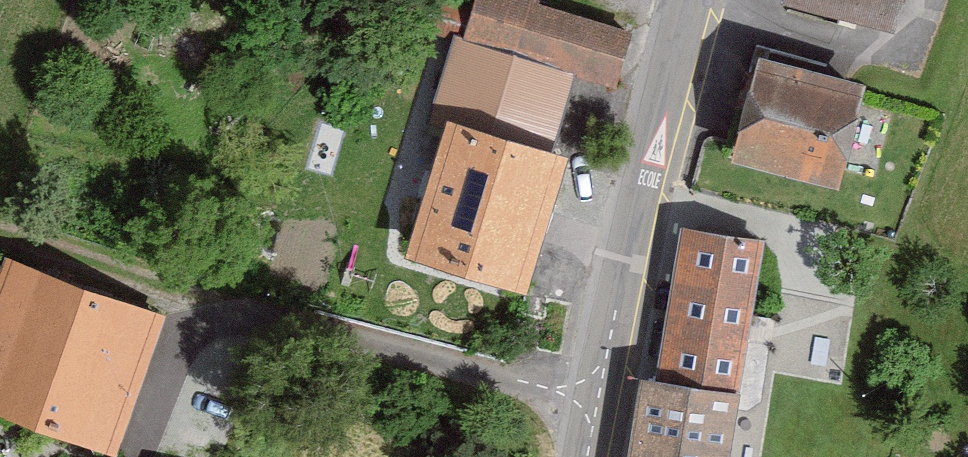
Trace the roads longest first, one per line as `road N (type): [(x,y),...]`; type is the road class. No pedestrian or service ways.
road 1 (tertiary): [(588,456),(695,0)]

